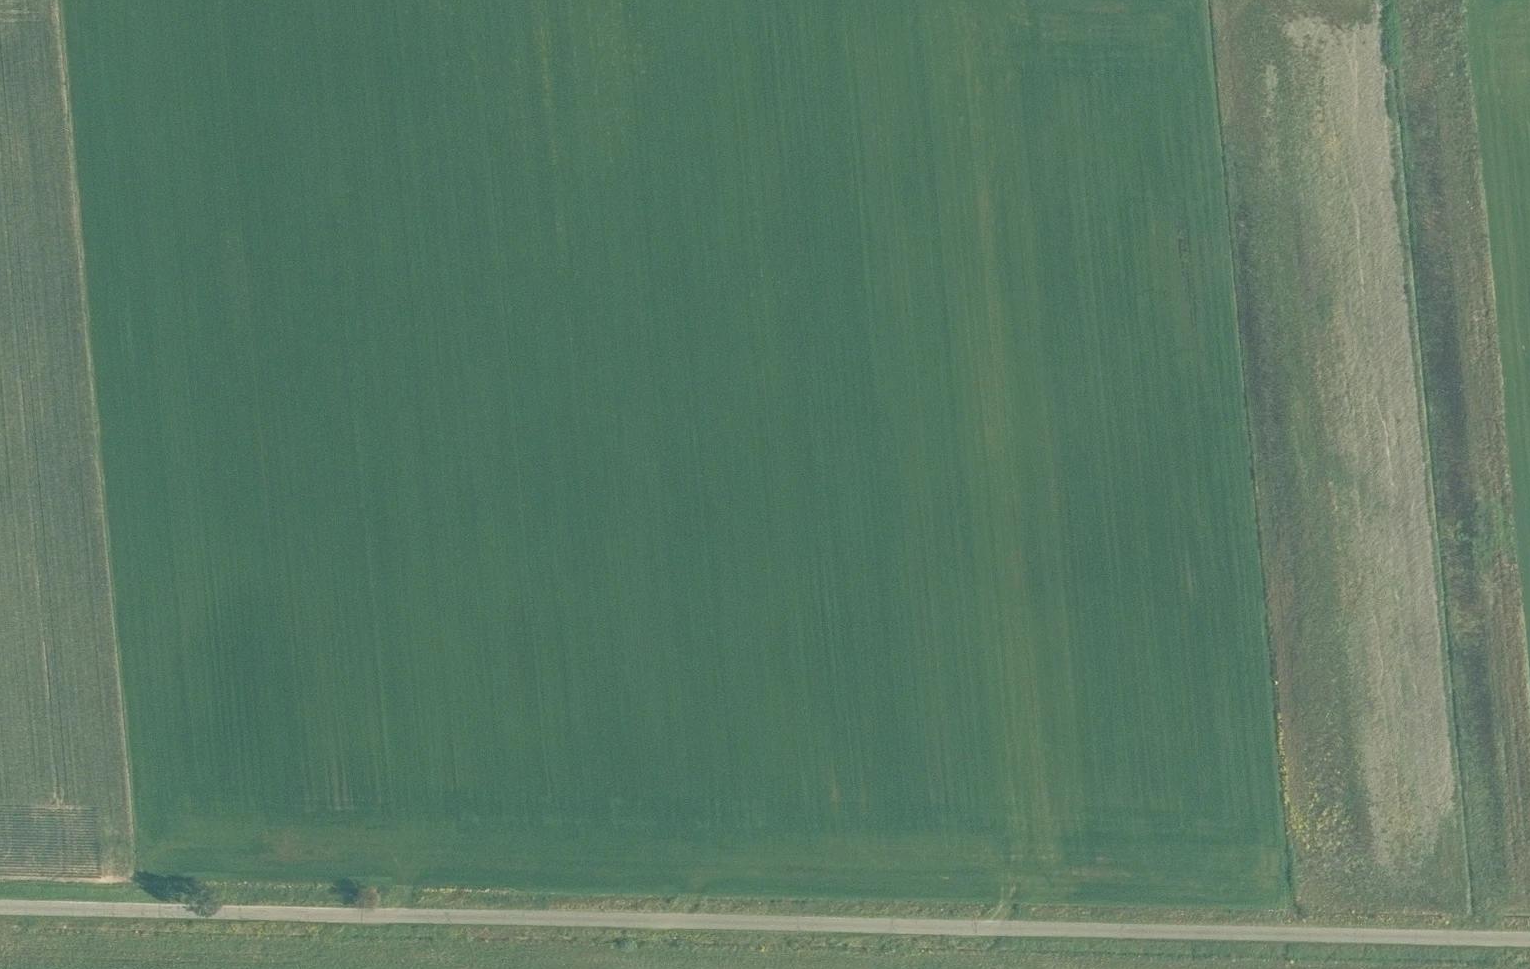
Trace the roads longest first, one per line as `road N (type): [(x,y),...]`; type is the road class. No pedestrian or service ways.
road 1 (unclassified): [(1529,937),(0,905)]

